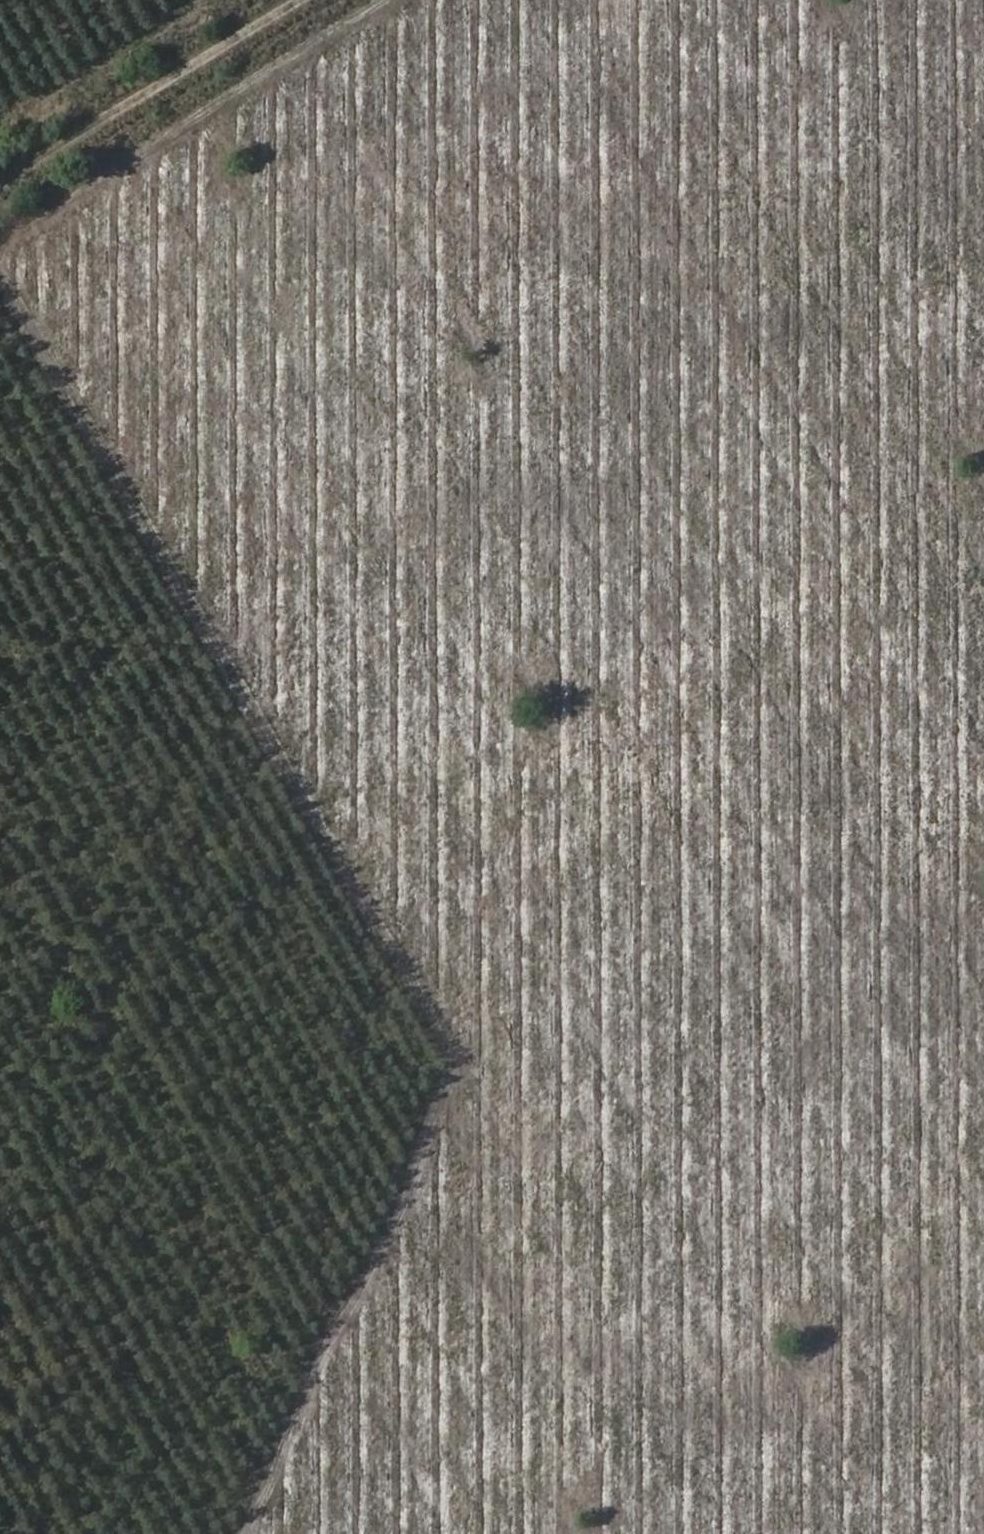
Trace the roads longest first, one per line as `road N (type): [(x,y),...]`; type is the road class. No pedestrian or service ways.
road 1 (track): [(310,0),(0,188)]

